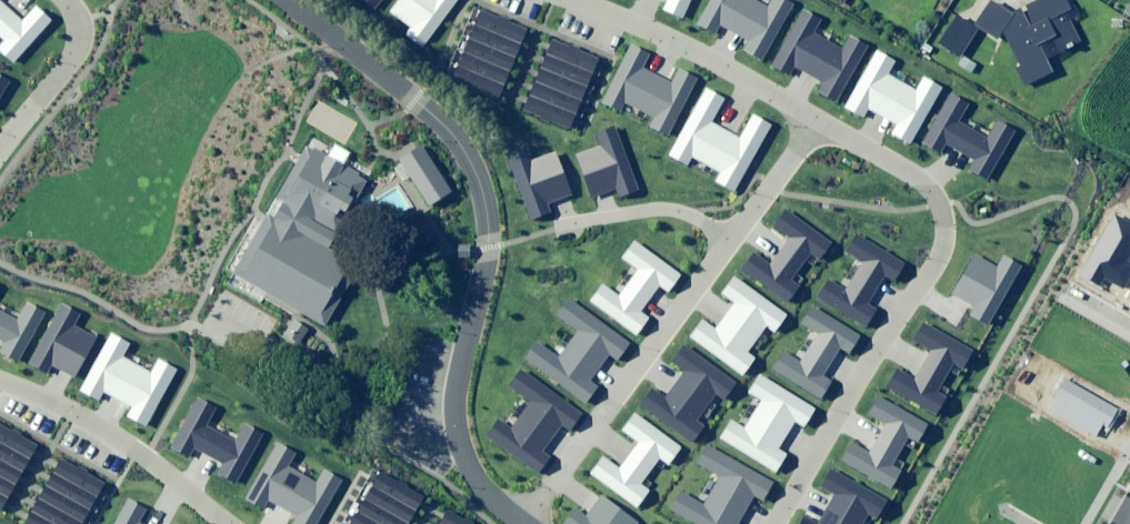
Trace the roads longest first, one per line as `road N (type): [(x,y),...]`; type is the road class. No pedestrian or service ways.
road 1 (residential): [(527,521),(473,472),(458,428),(457,393),(490,255),(484,190),(454,133),(293,0)]
road 2 (residential): [(819,121),(923,184),(943,228),(937,256),(771,523)]
road 3 (residential): [(527,521),(731,242)]
road 4 (residential): [(570,0),(720,66),(819,121)]
road 5 (residential): [(233,523),(140,452),(0,382)]
road 6 (residential): [(0,143),(81,47),(83,17),(73,0)]
road 7 (residential): [(731,242),(674,213),(566,229)]
road 8 (residential): [(731,242),(819,121)]

